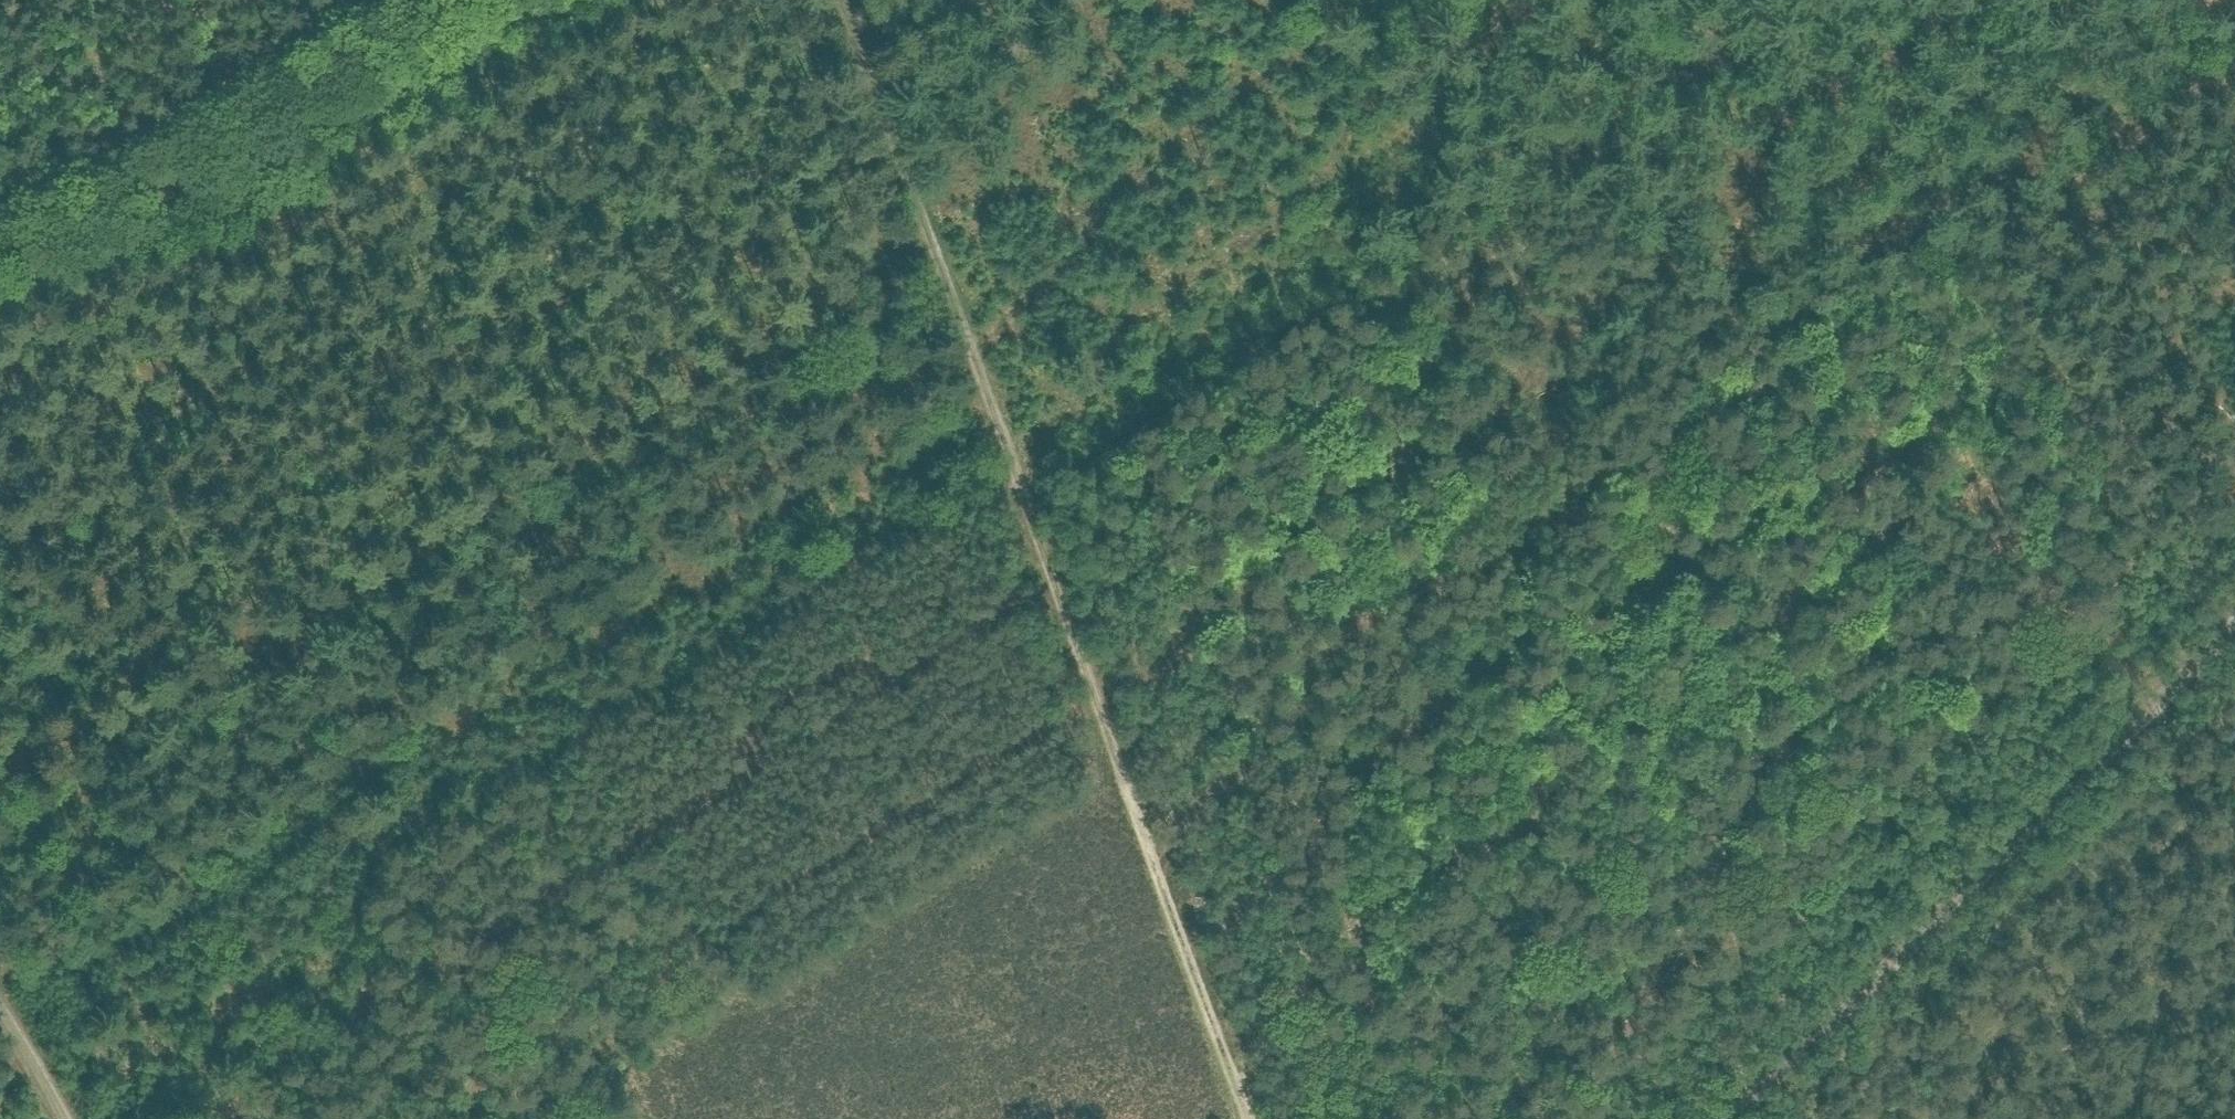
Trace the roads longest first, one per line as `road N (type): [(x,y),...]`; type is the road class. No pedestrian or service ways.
road 1 (track): [(1725,1118),(2234,628)]
road 2 (track): [(1247,1113),(1016,478)]
road 3 (track): [(457,0),(114,202),(0,253)]
road 4 (track): [(1016,478),(853,0)]
road 5 (track): [(0,1004),(66,1118)]

